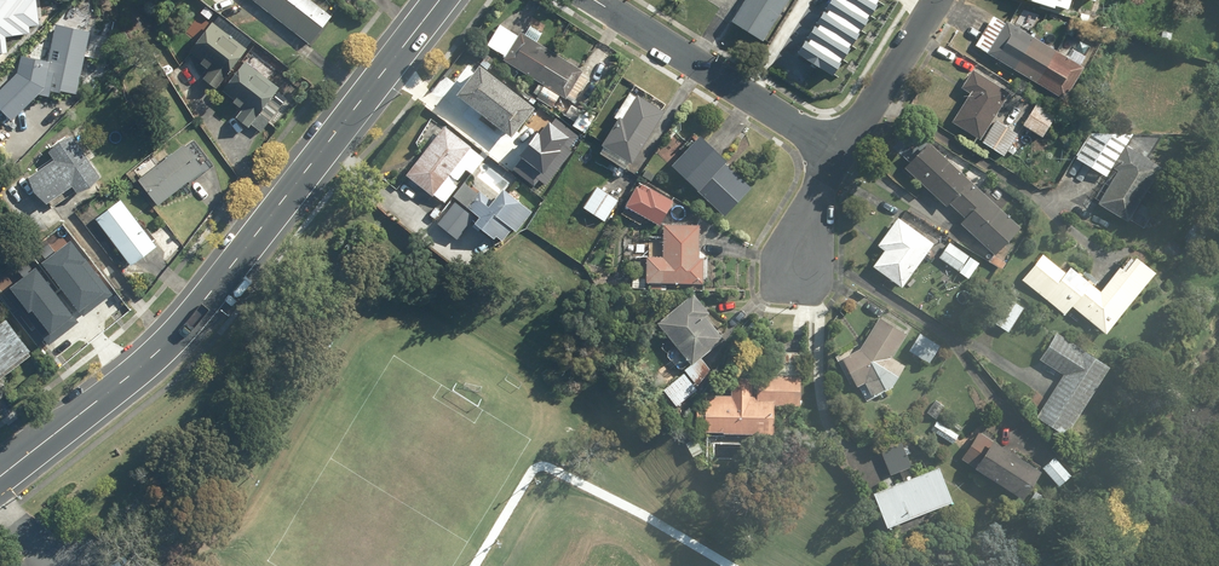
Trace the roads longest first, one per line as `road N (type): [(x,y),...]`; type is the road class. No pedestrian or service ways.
road 1 (secondary): [(439,0),(172,338),(0,478)]
road 2 (residential): [(593,0),(841,154)]
road 3 (residential): [(841,154),(935,0)]
road 4 (residential): [(841,154),(798,272)]

